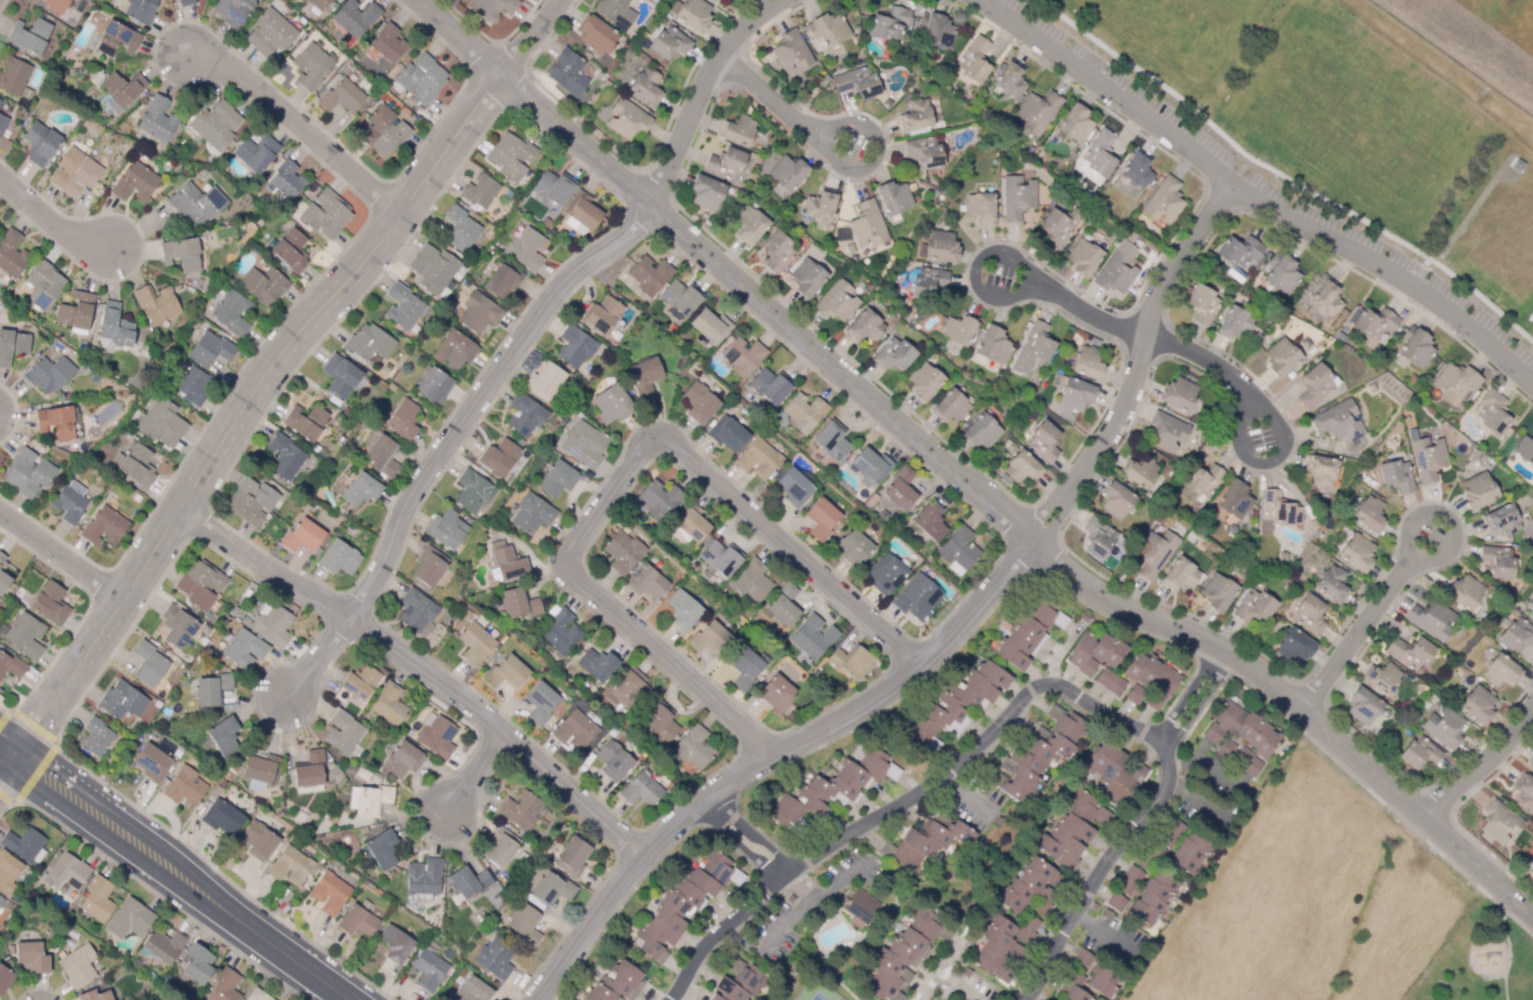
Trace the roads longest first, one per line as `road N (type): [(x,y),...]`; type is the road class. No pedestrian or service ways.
road 1 (residential): [(416,0),(1093,594),(1225,654),(1302,710),(1532,915)]
road 2 (residential): [(537,999),(642,854),(709,795),(920,666),(982,606),(1125,409),(1158,298),(1232,186)]
road 3 (residential): [(12,756),(123,601),(278,356),(373,249),(499,71)]
road 4 (residential): [(920,666),(675,446),(643,443),(574,546),(569,566),(578,584),(779,756)]
road 5 (residential): [(1024,999),(1162,804),(1173,783),(1165,741),(1060,690),(1029,695),(943,779),(784,870)]
road 6 (residential): [(977,0),(1232,186),(1432,300),(1532,386)]
road 7 (residential): [(180,513),(349,616),(498,729),(642,854)]
road 8 (residential): [(349,616),(386,563),(422,481),(561,285),(621,241),(652,205)]
road 9 (secondary): [(0,748),(348,999)]
road 10 (residential): [(398,213),(231,72),(191,59)]
road 11 (residential): [(652,205),(719,57),(748,26),(795,0)]
road 12 (residential): [(1302,710),(1414,557)]
road 13 (residential): [(784,870),(700,951),(670,999)]
road 14 (residential): [(1436,508),(1411,516),(1403,533),(1422,561),(1447,557),(1457,542),(1456,525),(1436,508)]
road 15 (residential): [(870,165),(878,150),(871,127),(847,120),(832,129),(827,154),(838,168),(870,165)]
road 16 (residential): [(973,275),(985,297),(1000,301),(1020,291),(1025,275),(1004,250),(987,253),(973,275)]
road 17 (residential): [(1261,464),(1286,444),(1278,420),(1263,413),(1247,417),(1236,437),(1239,452),(1261,464)]
road 18 (residential): [(0,511),(123,601)]
road 19 (residential): [(1532,715),(1423,820)]
road 20 (residential): [(1147,335),(1234,382),(1254,414)]
road 21 (residential): [(719,57),(828,137)]
road 22 (residential): [(1147,335),(1024,284)]
road 23 (residential): [(0,176),(64,232),(108,250)]

